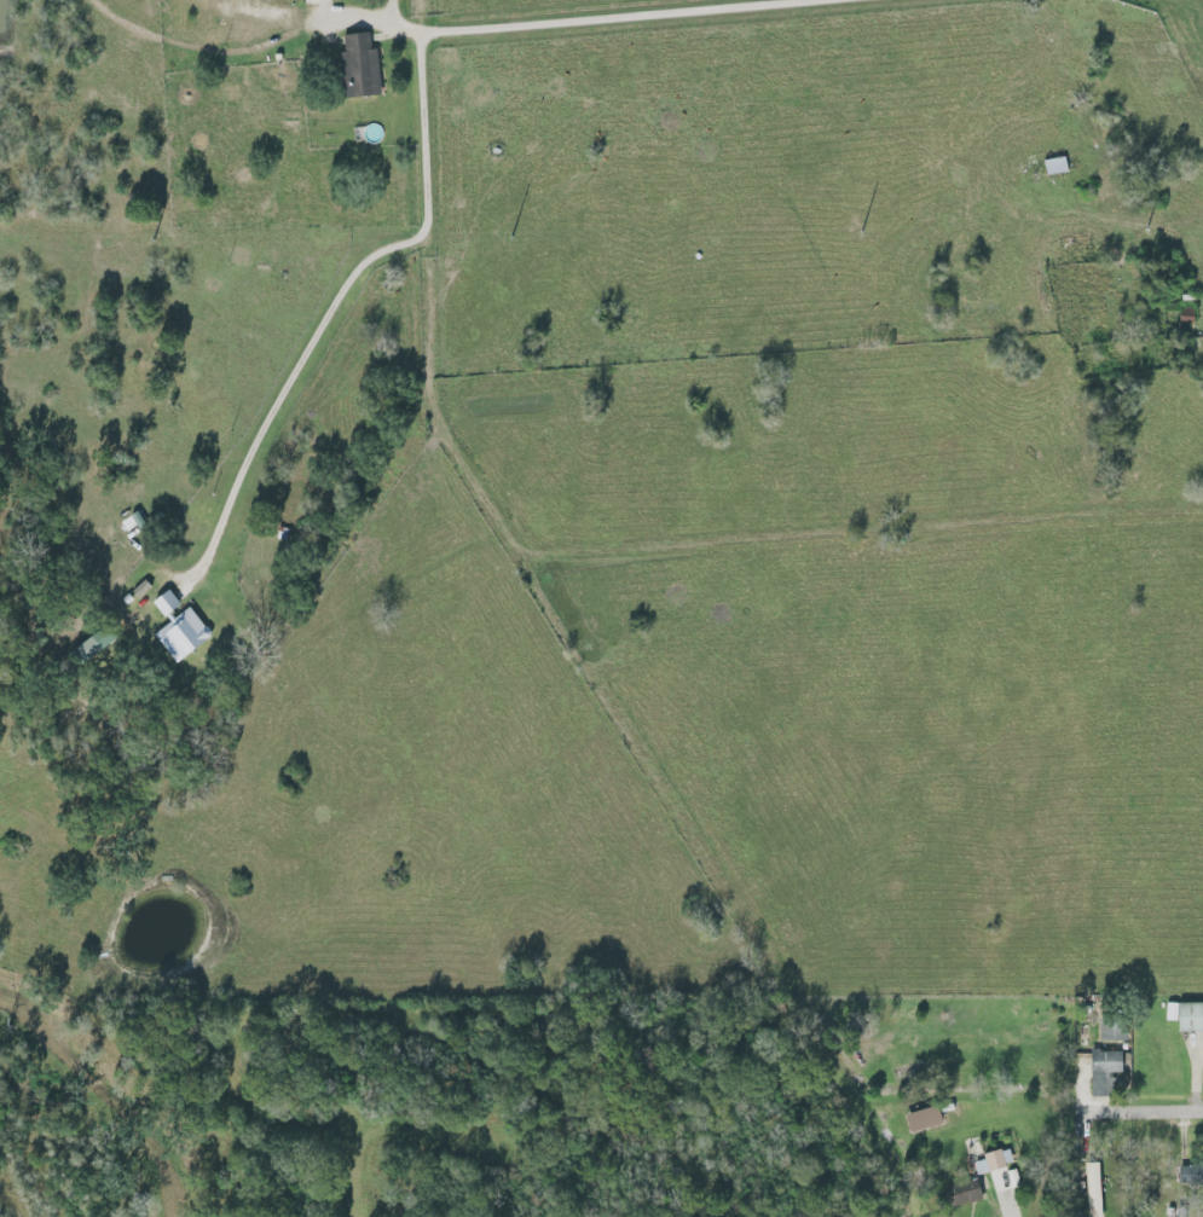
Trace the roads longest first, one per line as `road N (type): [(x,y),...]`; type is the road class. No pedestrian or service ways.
road 1 (residential): [(930,1216),(597,672)]

